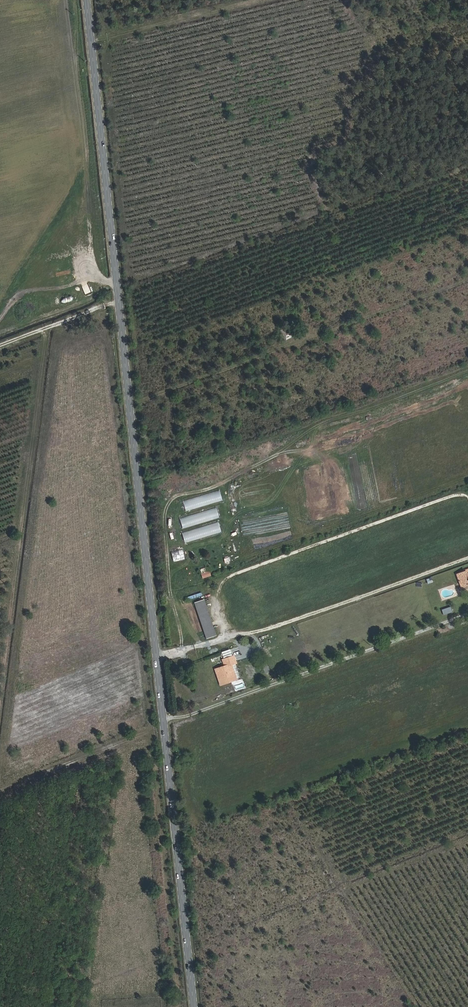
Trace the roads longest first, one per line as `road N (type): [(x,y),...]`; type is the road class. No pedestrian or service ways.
road 1 (secondary): [(86,0),(194,1006)]
road 2 (track): [(157,660),(261,635),(467,562)]
road 3 (track): [(232,640),(221,596),(235,579),(467,500)]
road 4 (track): [(91,42),(258,0)]
road 5 (track): [(0,346),(120,300)]

